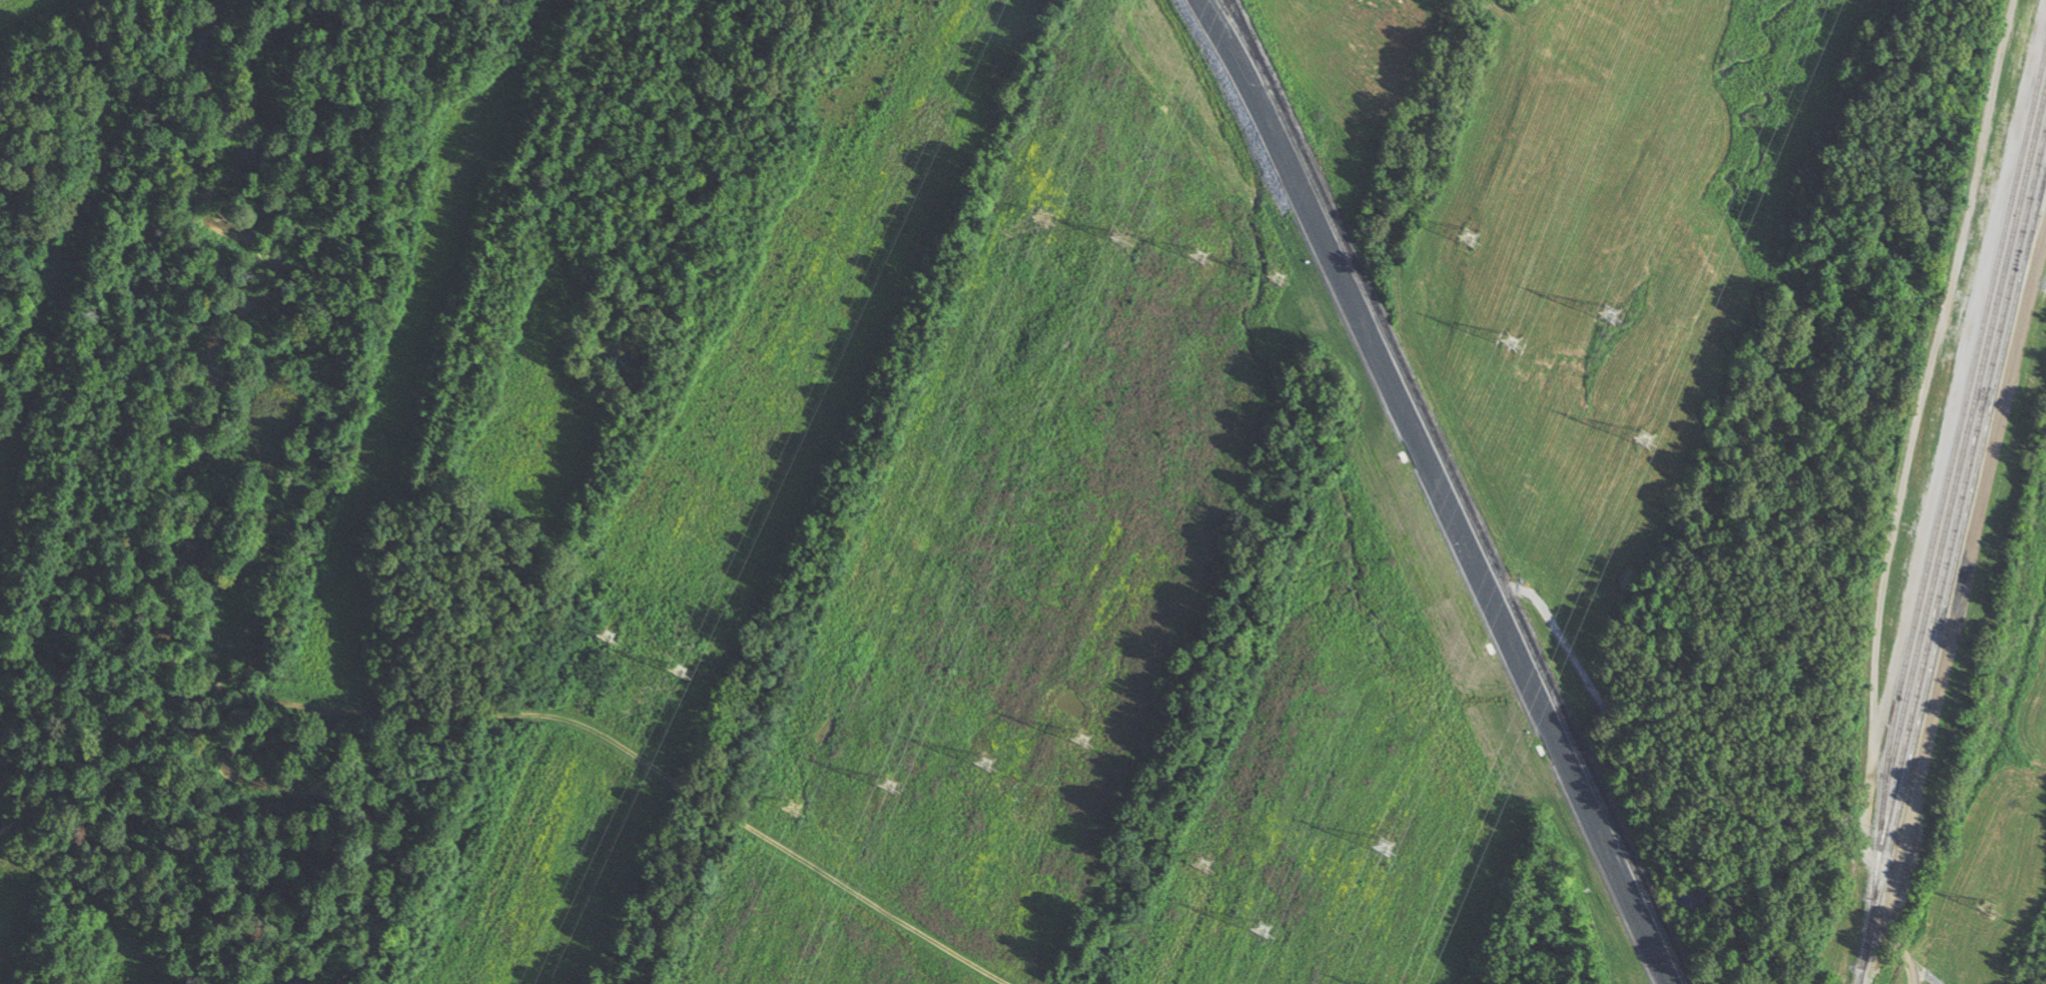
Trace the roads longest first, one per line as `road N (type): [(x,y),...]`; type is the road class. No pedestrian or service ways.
road 1 (residential): [(987,983),(540,715),(367,679),(110,749),(0,851)]

